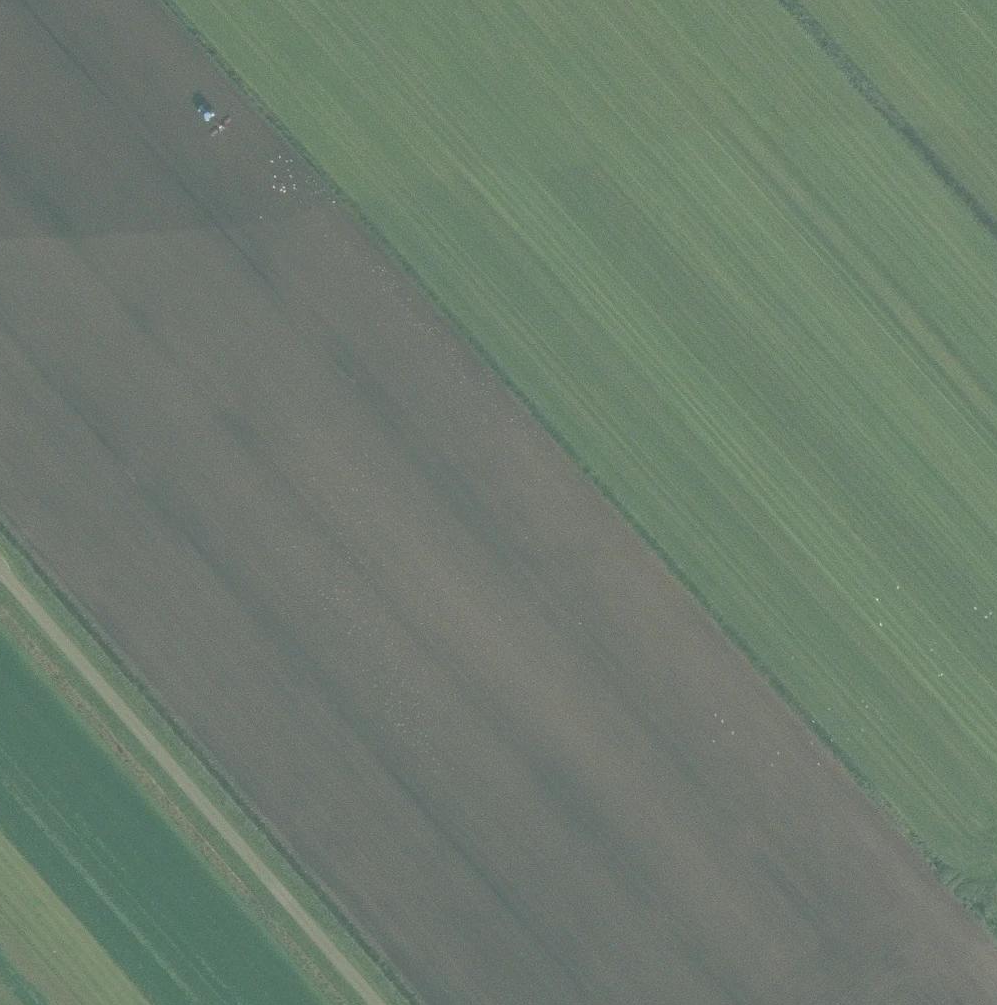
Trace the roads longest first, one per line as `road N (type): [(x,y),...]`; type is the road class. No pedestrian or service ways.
road 1 (unclassified): [(0,561),(391,1004)]

